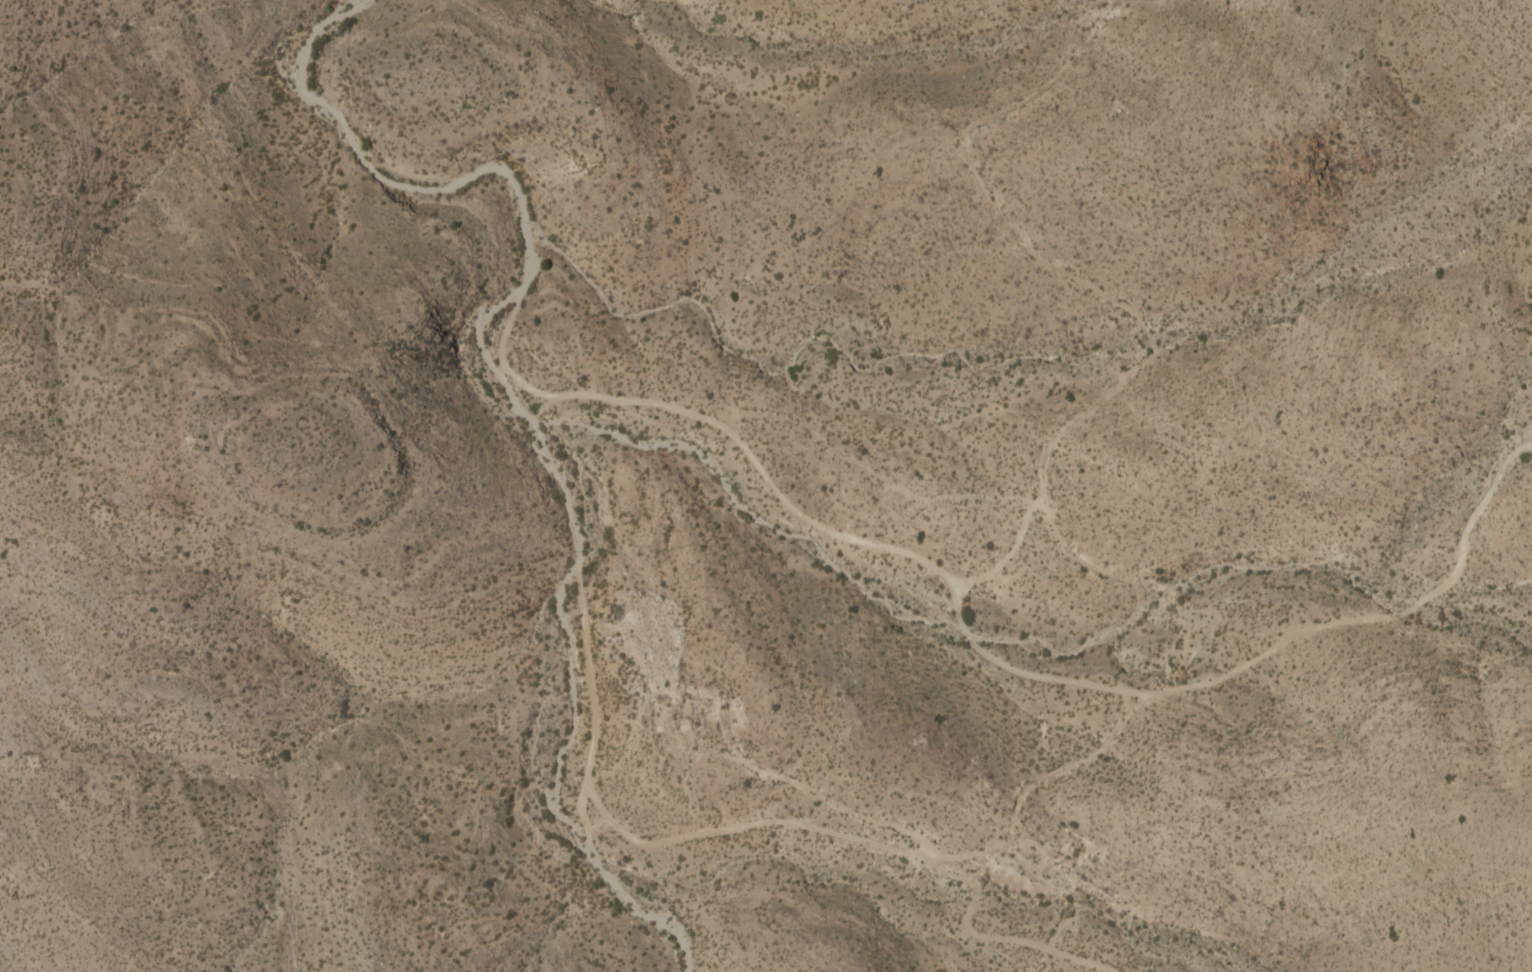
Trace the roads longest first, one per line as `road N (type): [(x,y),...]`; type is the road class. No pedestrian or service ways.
road 1 (track): [(692,971),(675,928),(623,896),(597,863),(583,826),(595,715),(579,529),(549,449),(501,371),(530,260),(519,188),(510,174),(490,167),(435,190),(389,179),(360,153),(332,109),(303,89),(311,37),(323,21),(364,0)]

